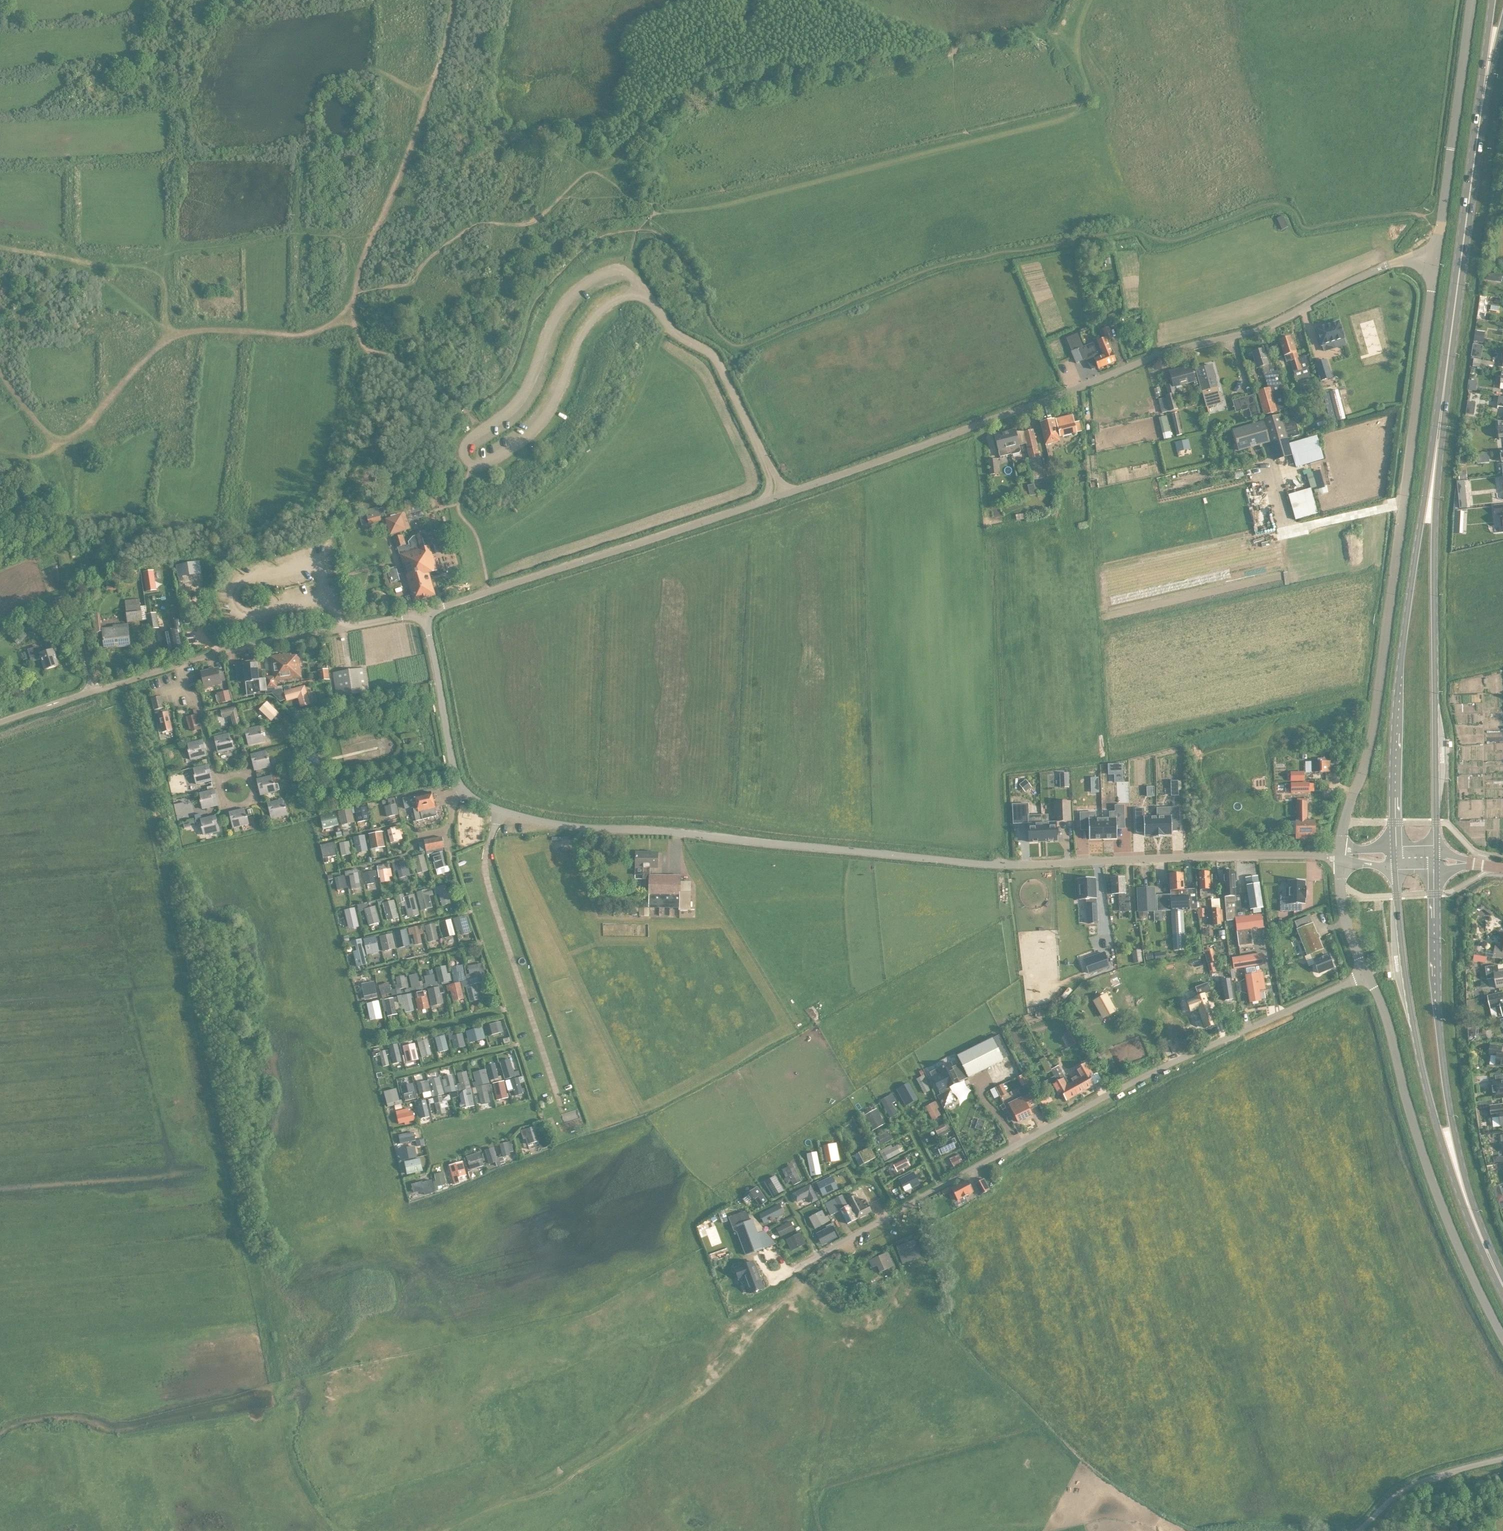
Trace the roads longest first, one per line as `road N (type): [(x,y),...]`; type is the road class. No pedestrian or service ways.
road 1 (unclassified): [(1438,243),(1260,327),(1153,355),(421,612)]
road 2 (unclassified): [(421,612),(458,783),(496,811),(561,825),(995,864)]
road 3 (unclassified): [(793,1269),(1119,1088),(1364,973)]
road 4 (unclassified): [(1342,822),(1373,726),(1438,243)]
road 5 (unclassified): [(1502,1336),(1443,1213),(1364,973)]
road 6 (secondary): [(1432,474),(1401,645),(1392,858)]
road 7 (secondary): [(1436,859),(1432,474)]
road 8 (secondary): [(1392,858),(1413,1034),(1471,1217)]
road 9 (secondary): [(1471,1217),(1439,1020),(1436,859)]
road 10 (secondary): [(1432,474),(1477,132)]
road 11 (unclassified): [(1337,854),(995,864)]
road 12 (unclassified): [(94,689),(218,650),(421,612)]
road 13 (unclassified): [(1438,243),(1471,0)]
road 14 (track): [(0,246),(155,268),(168,280),(167,336)]
road 15 (track): [(167,336),(191,328),(309,331),(350,313)]
road 16 (unclassified): [(1354,1530),(1415,1481),(1502,1457)]
road 17 (secondary): [(1491,0),(1477,132)]

